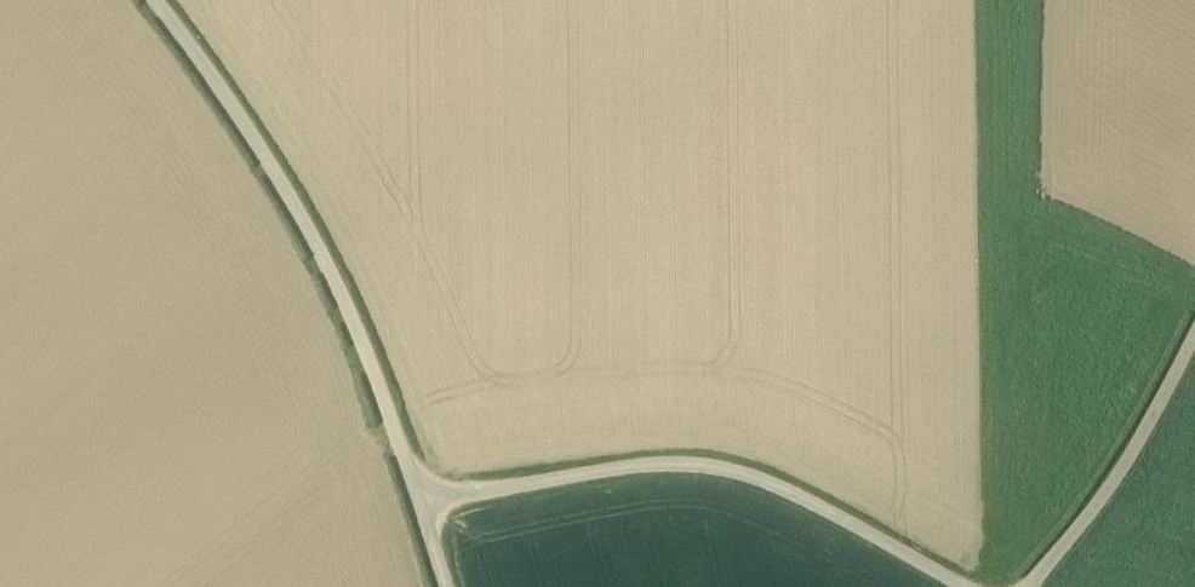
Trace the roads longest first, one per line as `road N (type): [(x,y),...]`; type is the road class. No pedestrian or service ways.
road 1 (unclassified): [(448,586),(349,301),(283,178),(159,0)]
road 2 (track): [(966,586),(787,490),(721,467),(639,465),(421,503)]
road 3 (unclassified): [(1028,586),(1123,459),(1194,338)]

